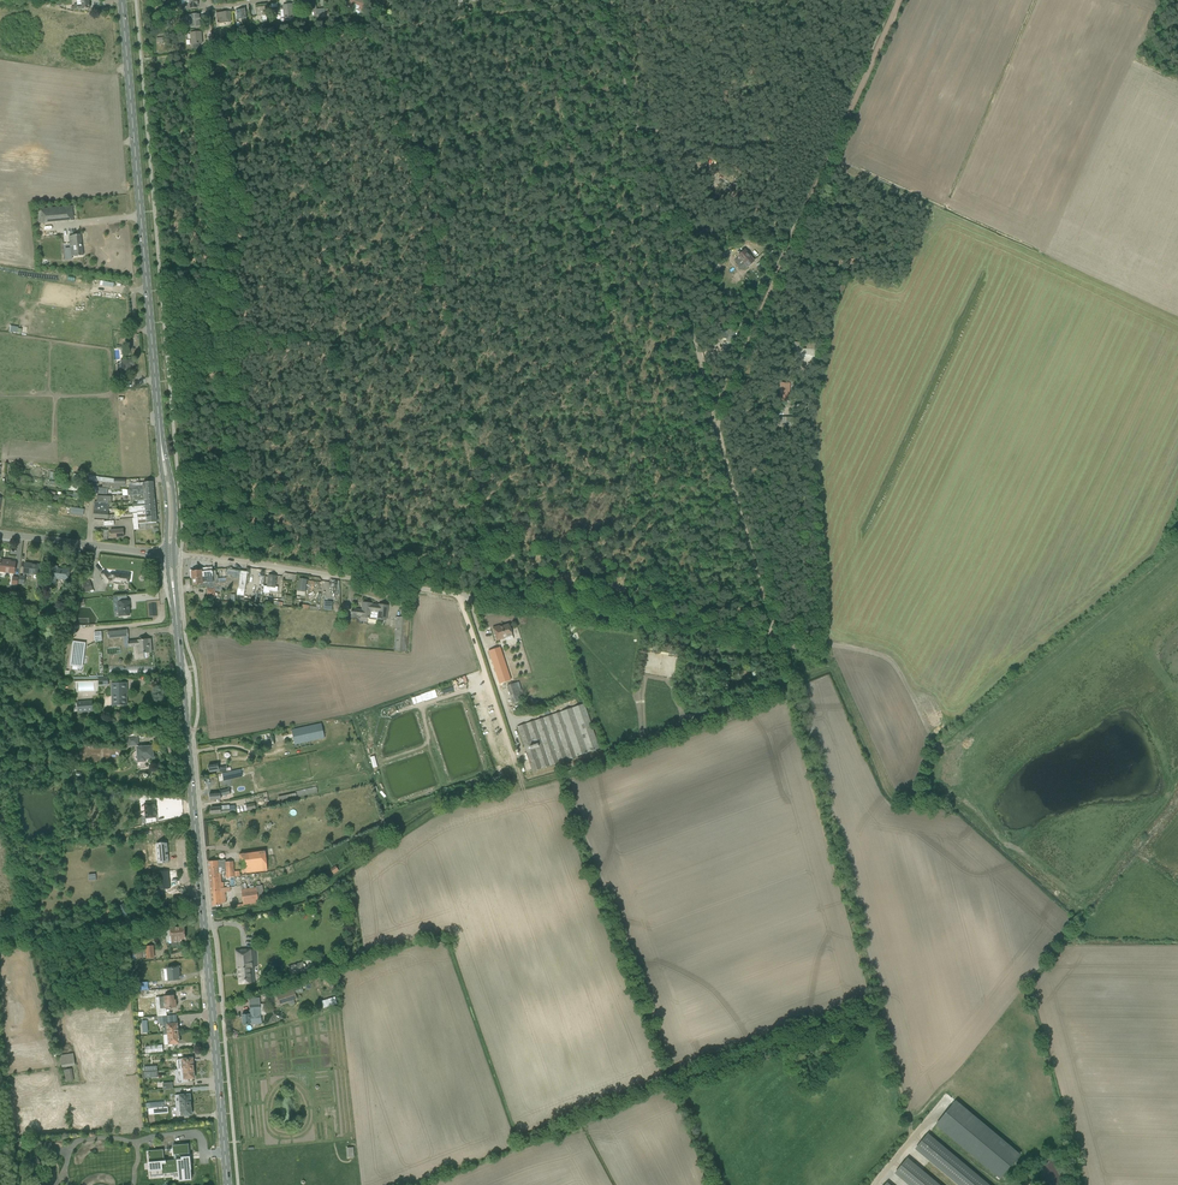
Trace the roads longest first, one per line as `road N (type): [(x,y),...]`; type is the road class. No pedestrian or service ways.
road 1 (track): [(584,0),(308,39),(332,334),(439,324),(475,514),(630,473),(628,445),(717,416)]
road 2 (track): [(900,0),(717,416),(776,638)]
road 3 (unclassified): [(776,638),(174,554)]
road 4 (primary): [(227,1184),(176,616)]
road 5 (track): [(351,579),(332,334),(225,343),(237,474)]
road 6 (track): [(532,7),(629,418),(628,445)]
road 7 (track): [(602,0),(717,416)]
road 8 (primary): [(159,429),(122,0)]
road 9 (track): [(439,324),(383,28)]
road 10 (track): [(791,230),(781,218),(733,0)]
road 11 (unclassified): [(166,554),(0,534)]
road 12 (primary): [(174,554),(174,496),(159,429)]
road 13 (primary): [(159,429),(166,554)]

